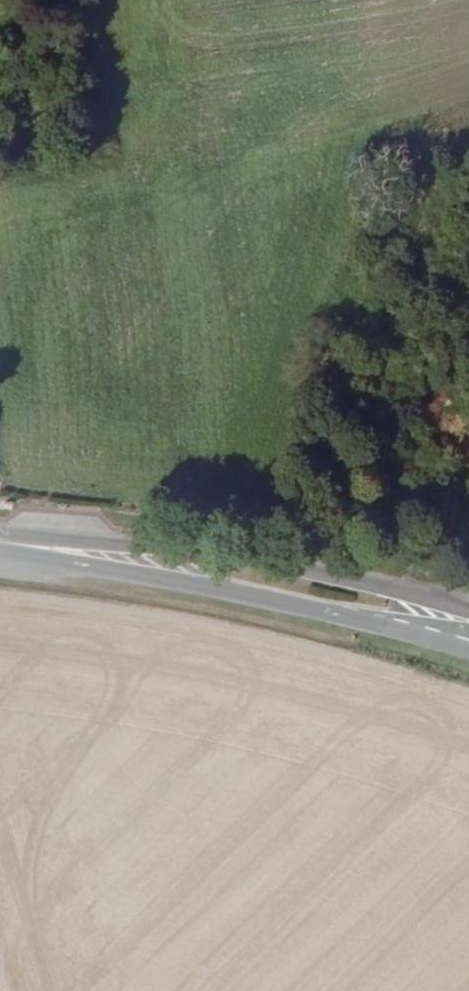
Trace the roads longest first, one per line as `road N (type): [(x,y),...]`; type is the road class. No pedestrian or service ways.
road 1 (secondary): [(14,546),(468,650)]
road 2 (secondary): [(468,612),(217,556),(14,546)]

